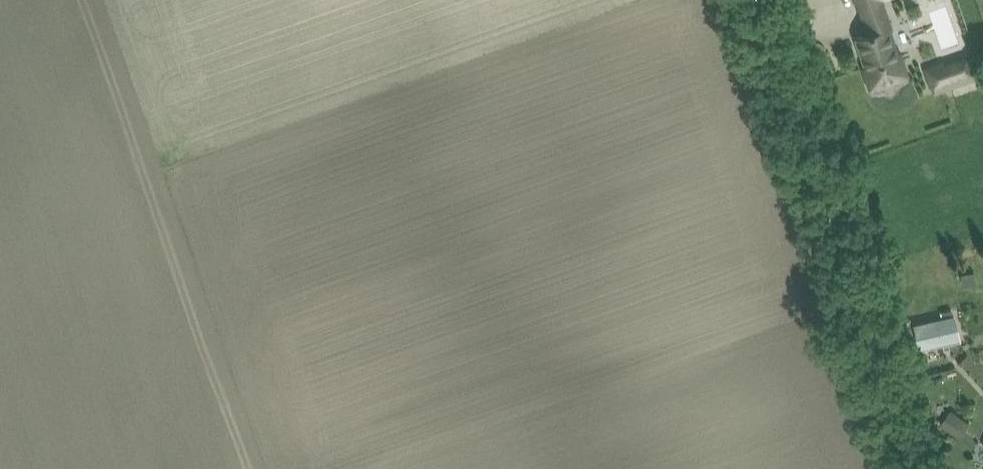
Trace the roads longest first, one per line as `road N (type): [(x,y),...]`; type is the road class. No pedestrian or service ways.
road 1 (unclassified): [(907,468),(751,0)]

